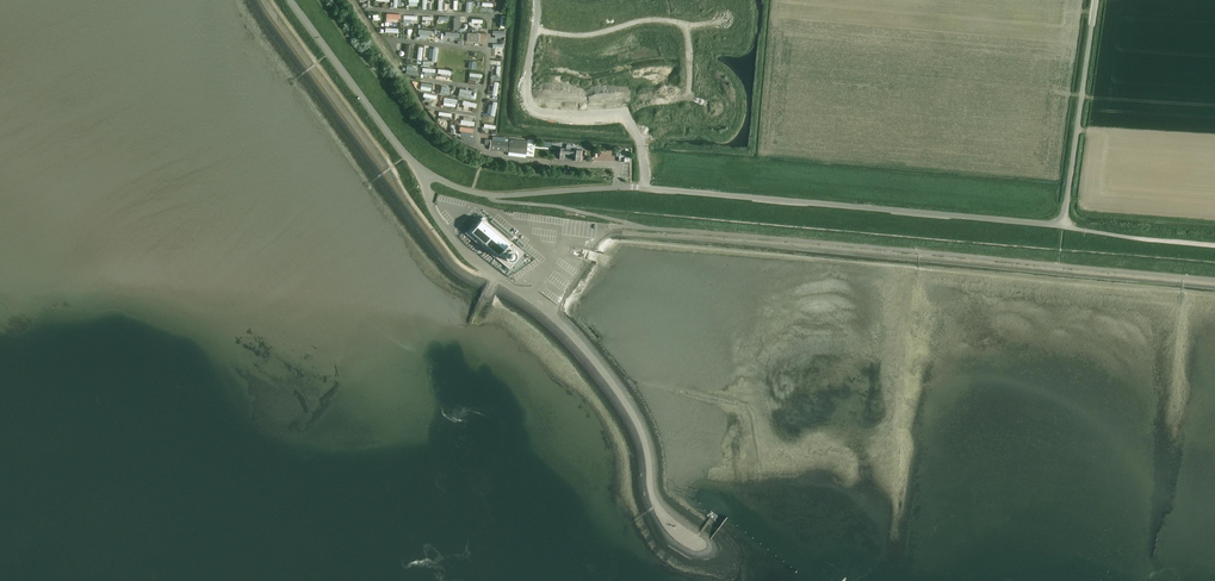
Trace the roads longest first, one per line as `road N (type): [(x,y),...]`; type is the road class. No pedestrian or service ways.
road 1 (unclassified): [(423,172),(501,196),(618,187),(1053,225),(1069,189),(1095,0)]
road 2 (unclassified): [(697,536),(675,528),(656,504),(638,421),(608,375),(546,310),(488,274),(451,239),(433,215),(423,172)]
road 3 (unclassified): [(291,0),(423,172)]
road 4 (track): [(1060,222),(1214,245)]

